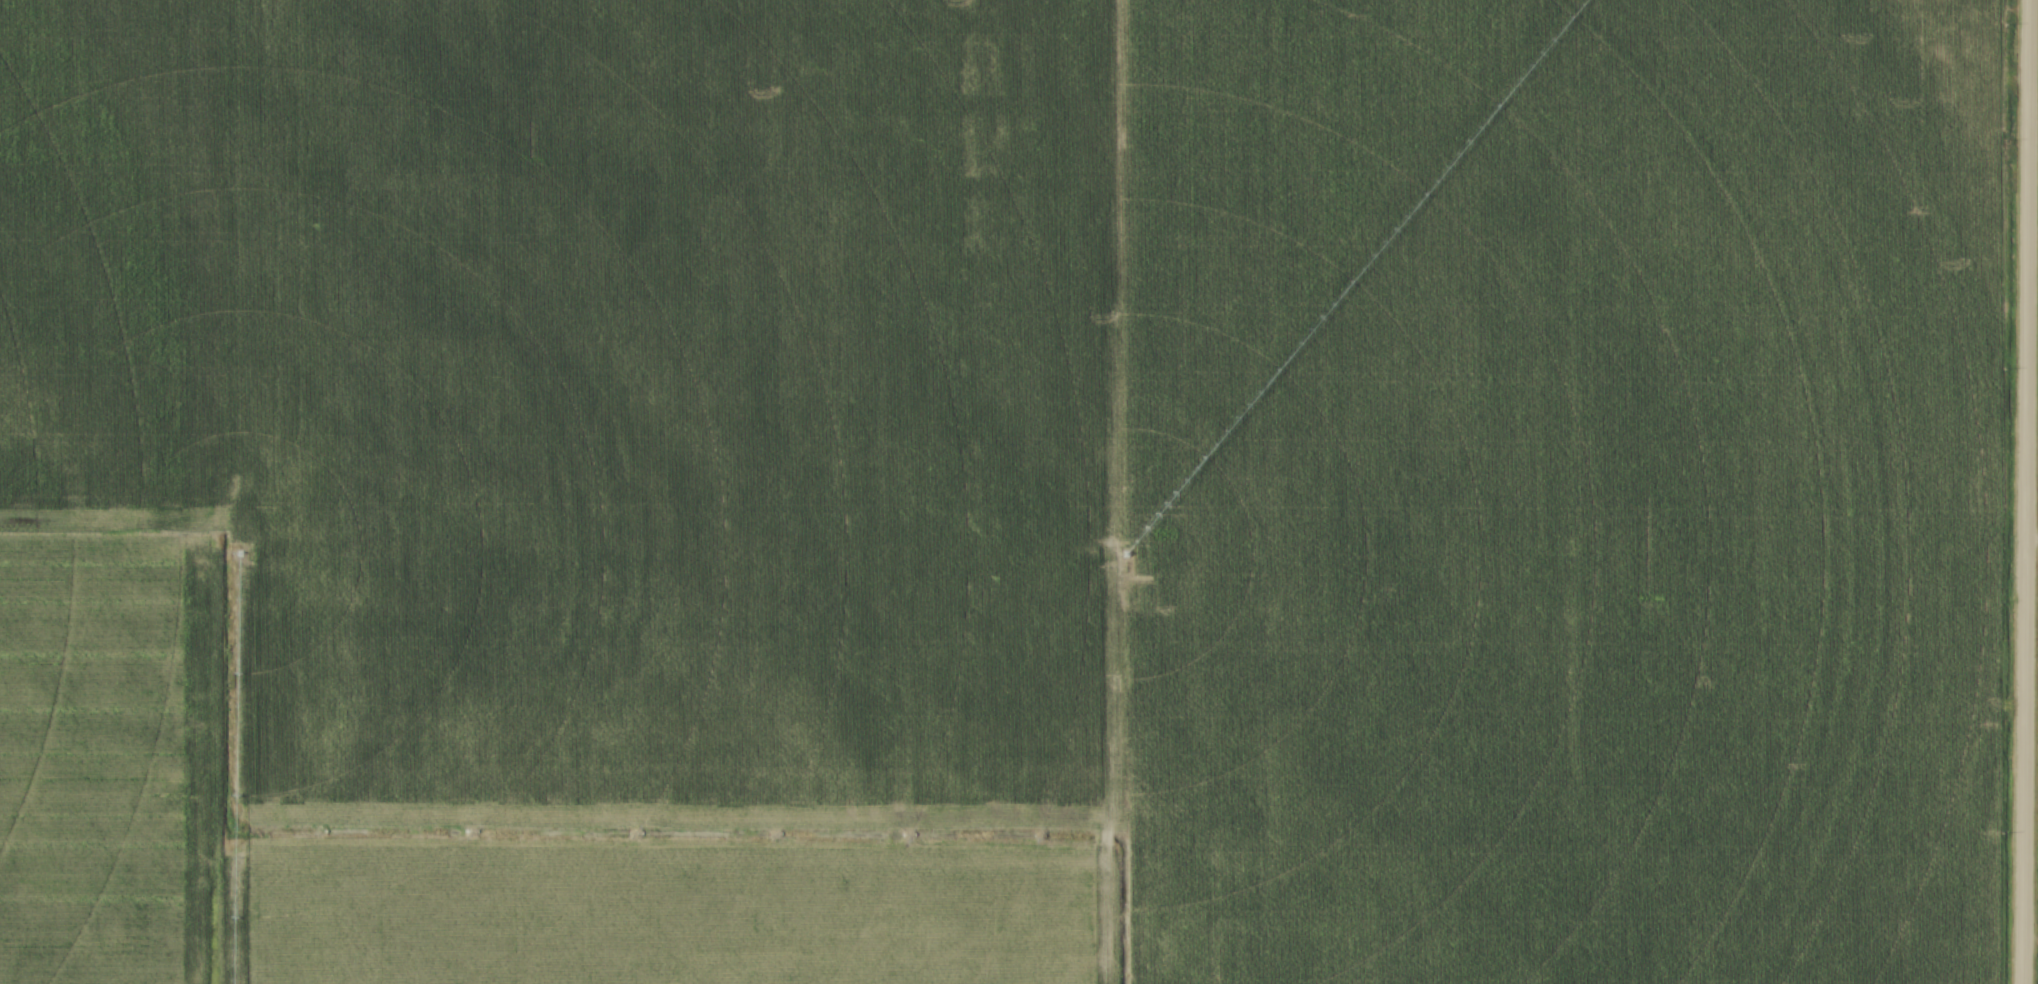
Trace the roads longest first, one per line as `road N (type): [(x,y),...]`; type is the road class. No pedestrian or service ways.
road 1 (residential): [(2026,0),(2021,983)]

